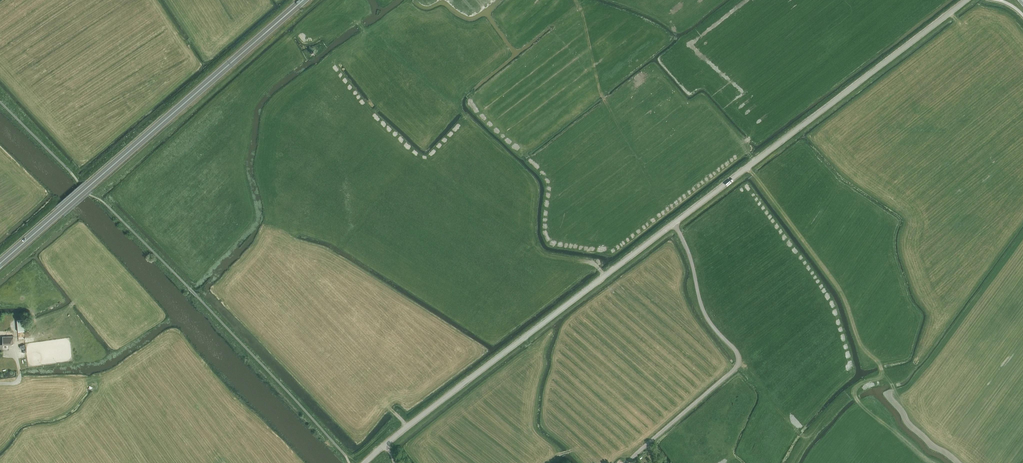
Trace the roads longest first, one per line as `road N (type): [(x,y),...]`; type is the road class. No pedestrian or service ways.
road 1 (tertiary): [(365,462),(966,0)]
road 2 (trunk): [(0,264),(303,0)]

